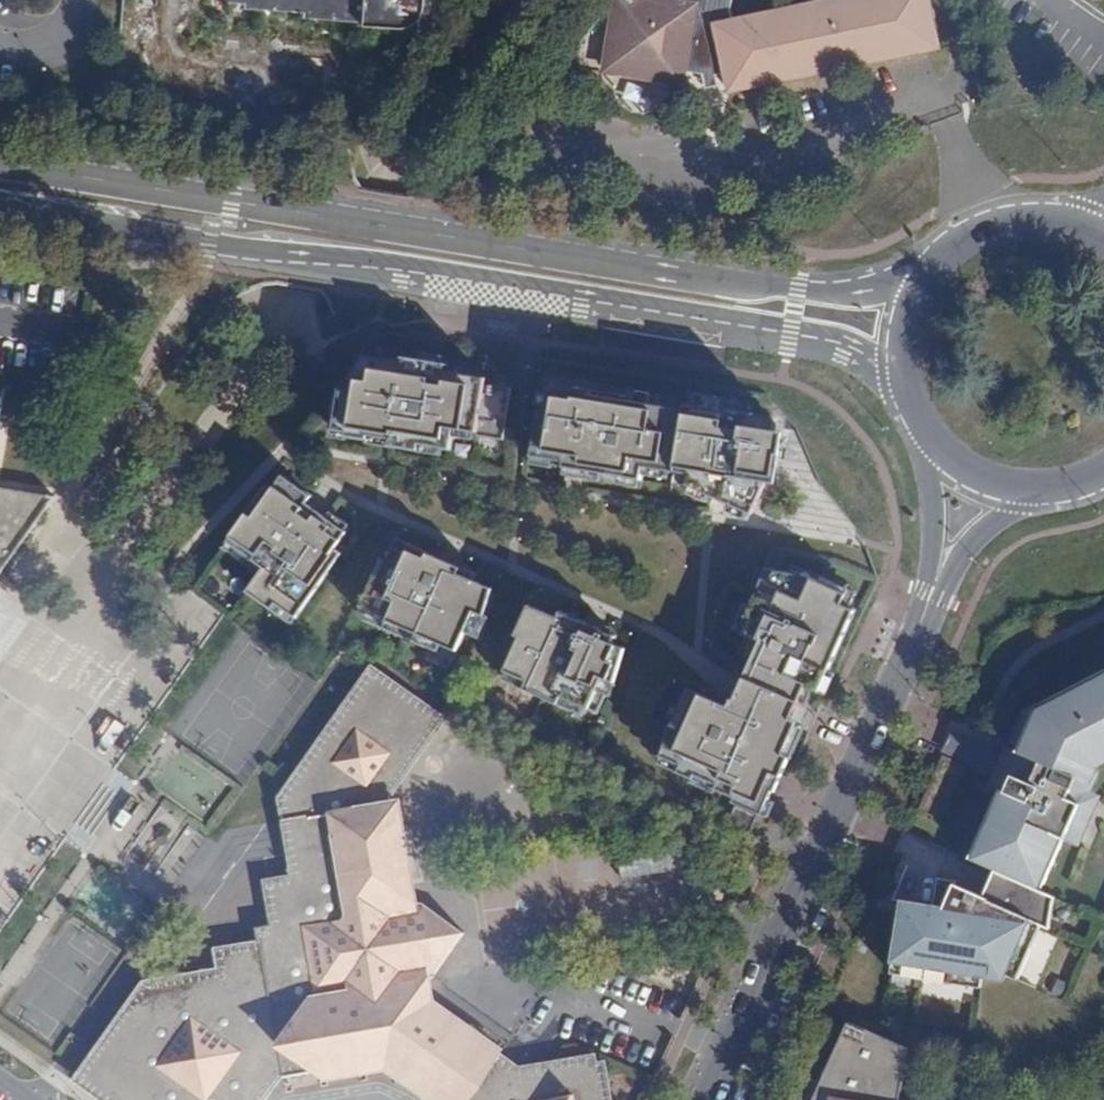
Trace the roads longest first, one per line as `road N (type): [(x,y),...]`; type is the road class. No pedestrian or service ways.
road 1 (secondary): [(929,274),(864,293),(731,285),(0,163)]
road 2 (secondary): [(0,205),(819,344),(864,359),(908,388)]
road 3 (tertiary): [(933,587),(710,1099)]
road 4 (secondary): [(1068,221),(993,226),(957,245),(929,274)]
road 5 (tertiary): [(930,433),(933,587)]
road 6 (tertiary): [(933,587),(973,537),(1036,488)]
road 7 (secondary): [(930,433),(985,476),(1036,488)]

